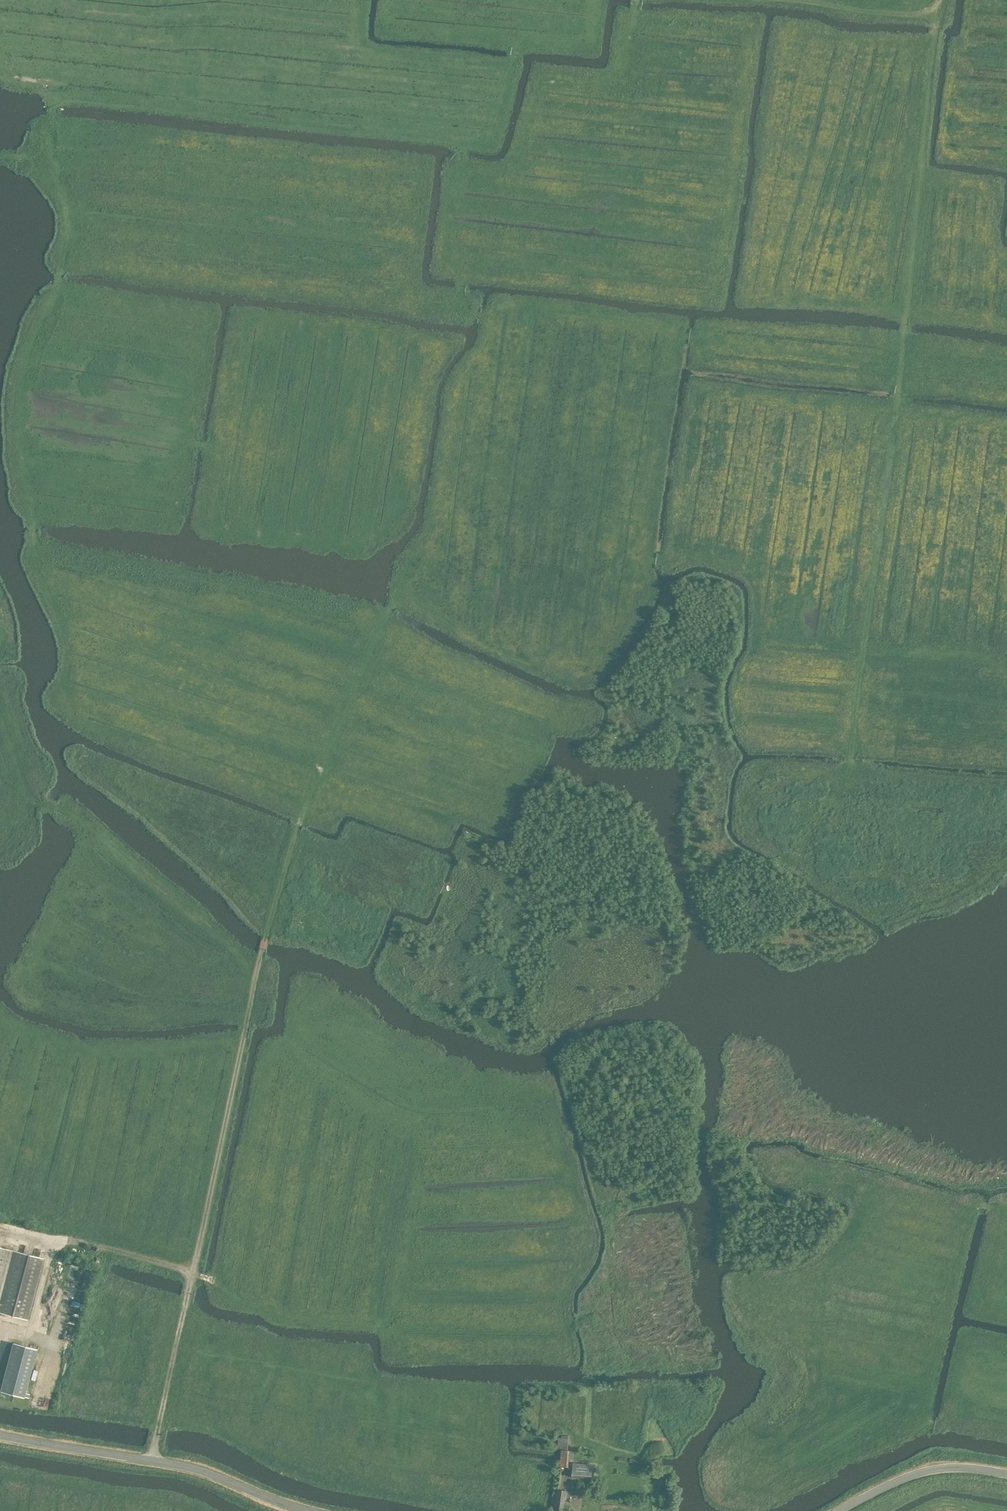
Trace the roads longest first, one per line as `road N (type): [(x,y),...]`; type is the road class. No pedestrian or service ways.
road 1 (track): [(33,1323),(55,1236),(191,1272),(270,931)]
road 2 (track): [(874,773),(875,751),(857,725),(901,370)]
road 3 (track): [(418,569),(383,619),(316,770),(270,931)]
road 4 (track): [(901,370),(938,0)]
road 5 (unclassified): [(313,1510),(176,1462),(0,1433)]
road 6 (track): [(639,330),(901,370)]
road 7 (track): [(215,1279),(191,1272),(151,1460)]
road 8 (unclassified): [(1006,1473),(927,1470),(837,1510)]
road 9 (track): [(794,0),(936,17)]

